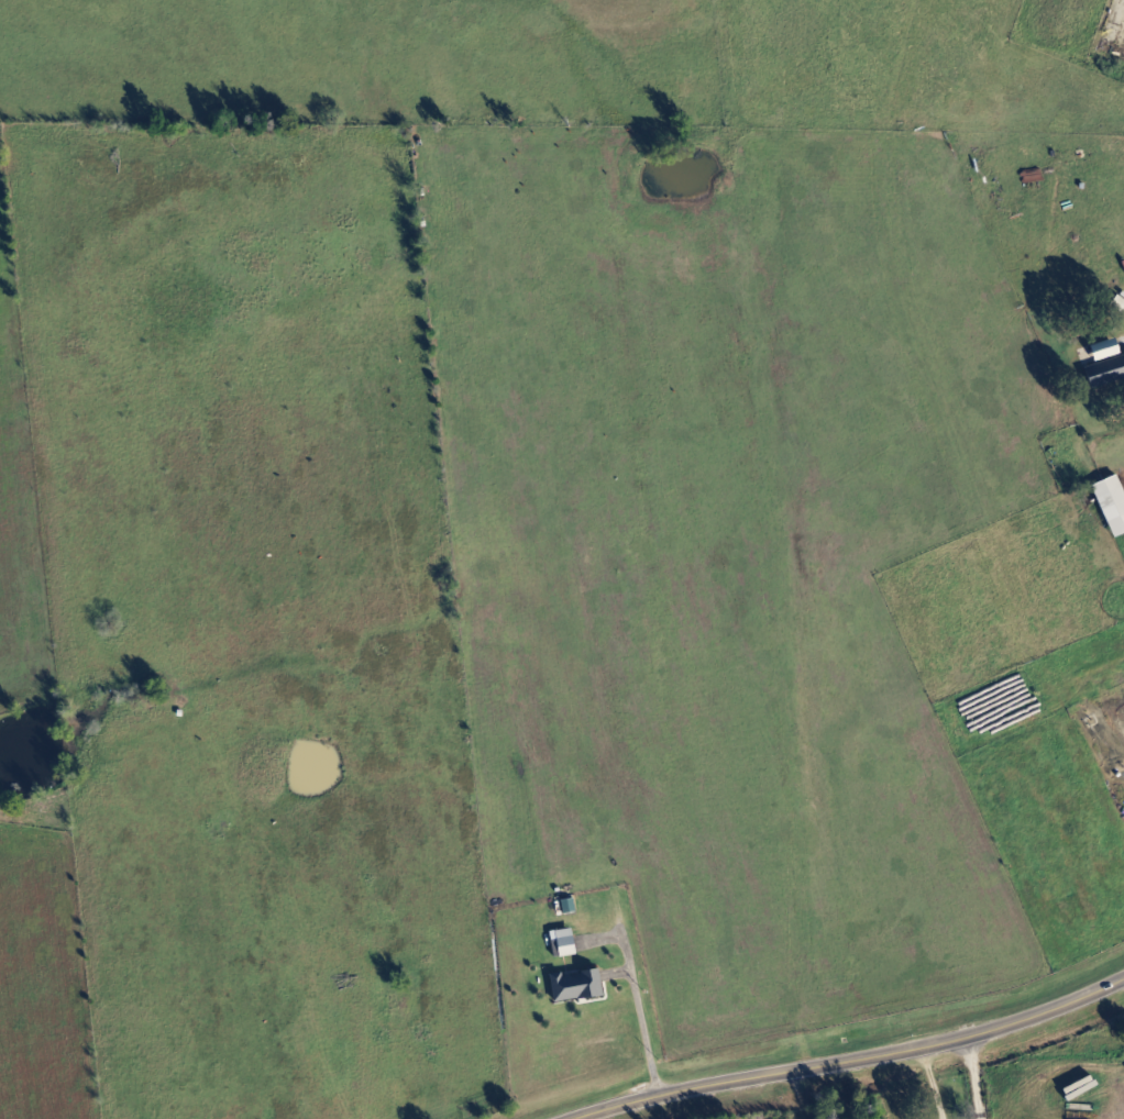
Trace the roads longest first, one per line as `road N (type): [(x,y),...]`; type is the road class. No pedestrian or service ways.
road 1 (tertiary): [(570,1118),(717,1083),(967,1038),(1123,976)]

